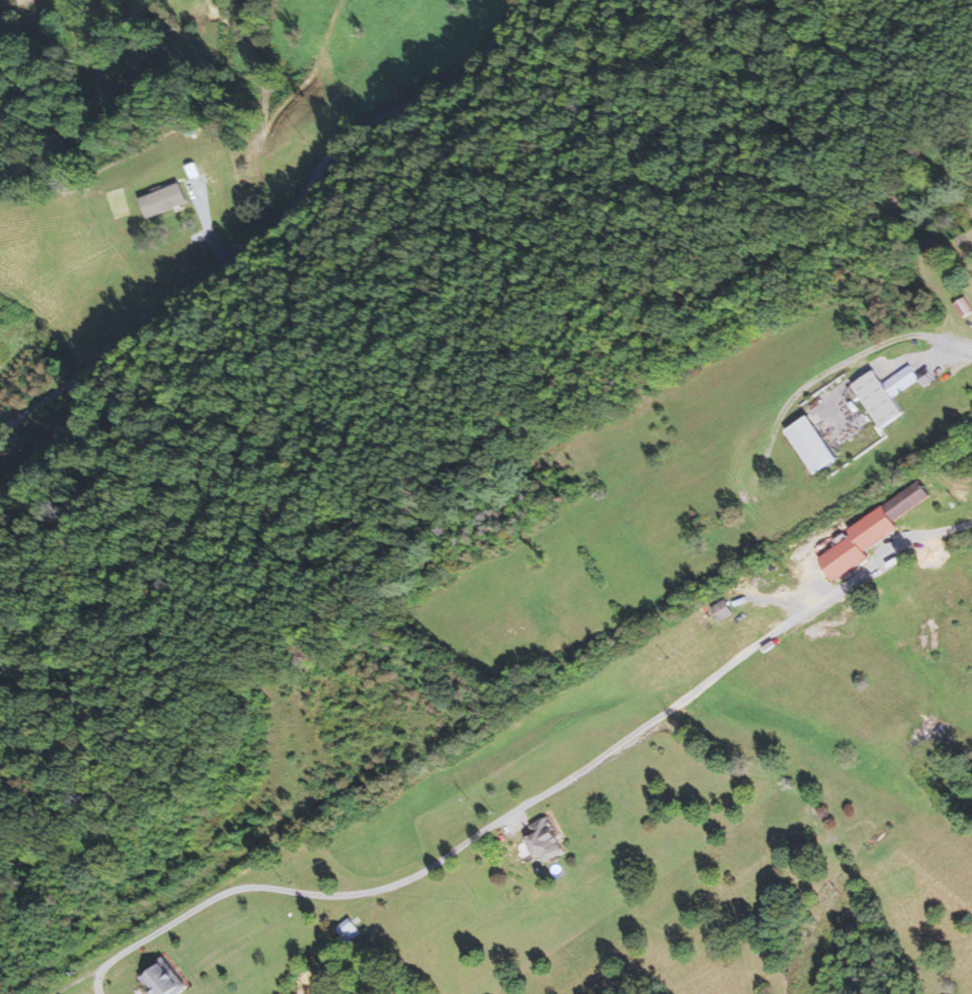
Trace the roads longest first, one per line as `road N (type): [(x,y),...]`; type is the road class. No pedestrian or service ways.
road 1 (residential): [(106,964),(244,887),(356,897),(397,886),(669,719),(713,677),(897,546),(971,524)]
road 2 (residential): [(0,413),(72,393),(228,291),(526,0)]

